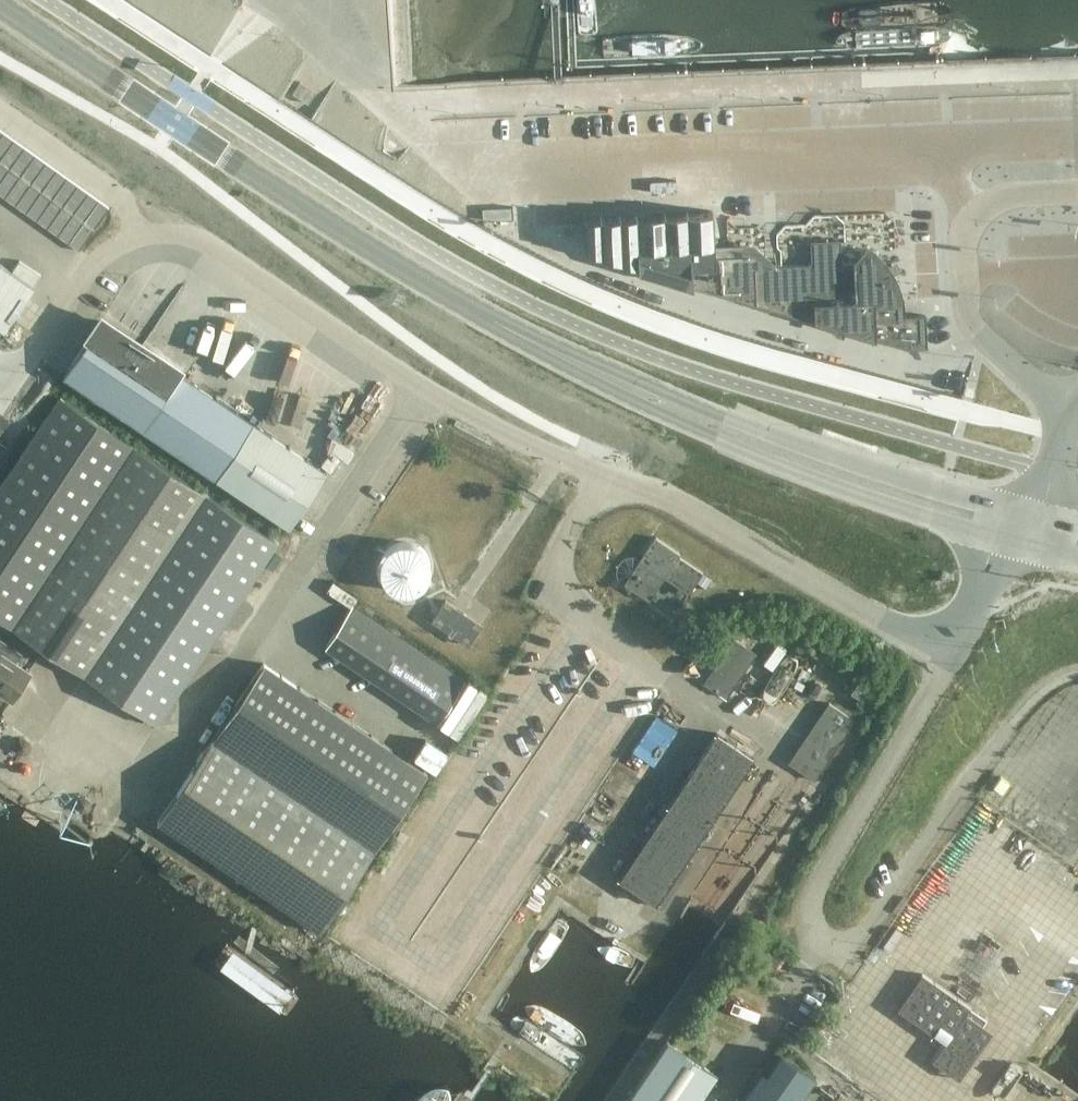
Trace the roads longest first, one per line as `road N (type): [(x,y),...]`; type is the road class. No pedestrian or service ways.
road 1 (unclassified): [(379,142),(456,172),(929,156),(978,214)]
road 2 (unclassified): [(1011,726),(865,930),(839,940),(821,933),(809,914),(811,891),(948,651)]
road 3 (primary): [(511,329),(321,218),(0,4)]
road 4 (primary): [(1023,517),(723,416),(511,329)]
road 5 (primary): [(511,329),(608,390),(715,438),(1009,544)]
road 6 (unclassified): [(147,795),(422,388)]
road 7 (unclassified): [(948,651),(678,504),(609,477)]
road 8 (unclassified): [(422,388),(200,241),(140,233)]
road 9 (residential): [(658,673),(562,600),(555,562),(609,477)]
road 10 (unclassified): [(1076,403),(988,348),(969,315),(963,254),(978,214)]
road 11 (unclassified): [(609,477),(504,434),(422,388)]
road 12 (unclassified): [(140,233),(114,243),(38,346),(18,367),(0,372)]
road 13 (unclassified): [(140,233),(123,198),(0,113)]
road 14 (unclassified): [(1023,517),(1076,403)]
road 15 (unclassified): [(948,651),(1009,544)]

